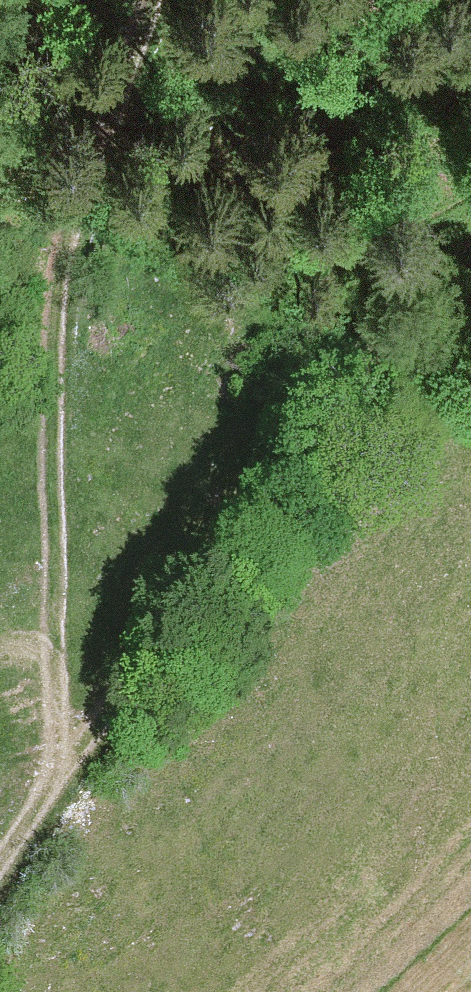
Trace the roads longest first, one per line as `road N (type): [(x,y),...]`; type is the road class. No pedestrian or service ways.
road 1 (track): [(49,800),(58,621),(44,358),(81,221),(159,0)]
road 2 (track): [(470,315),(262,524),(98,721),(0,879)]

